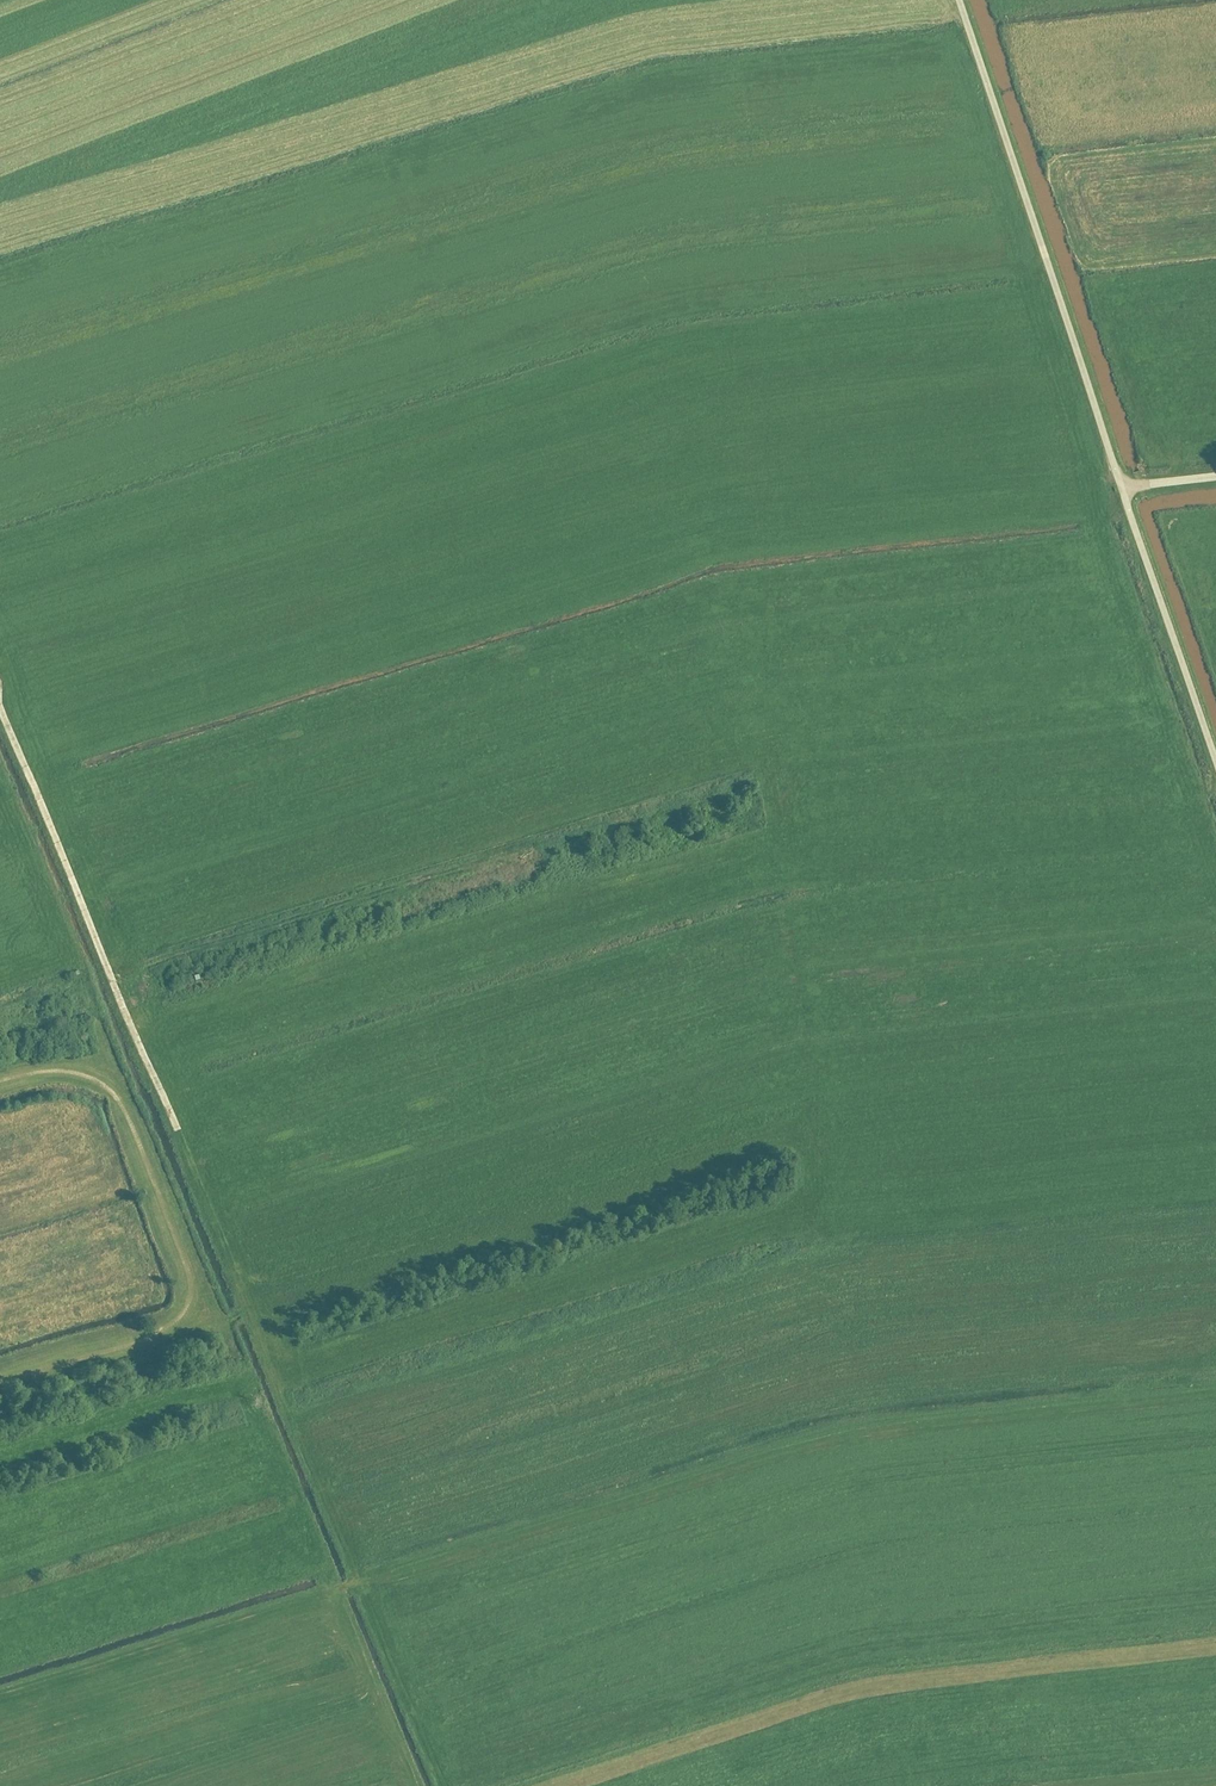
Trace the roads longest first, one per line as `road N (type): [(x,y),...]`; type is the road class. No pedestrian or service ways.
road 1 (unclassified): [(1121,486),(955,0)]
road 2 (unclassified): [(1215,768),(1121,486)]

